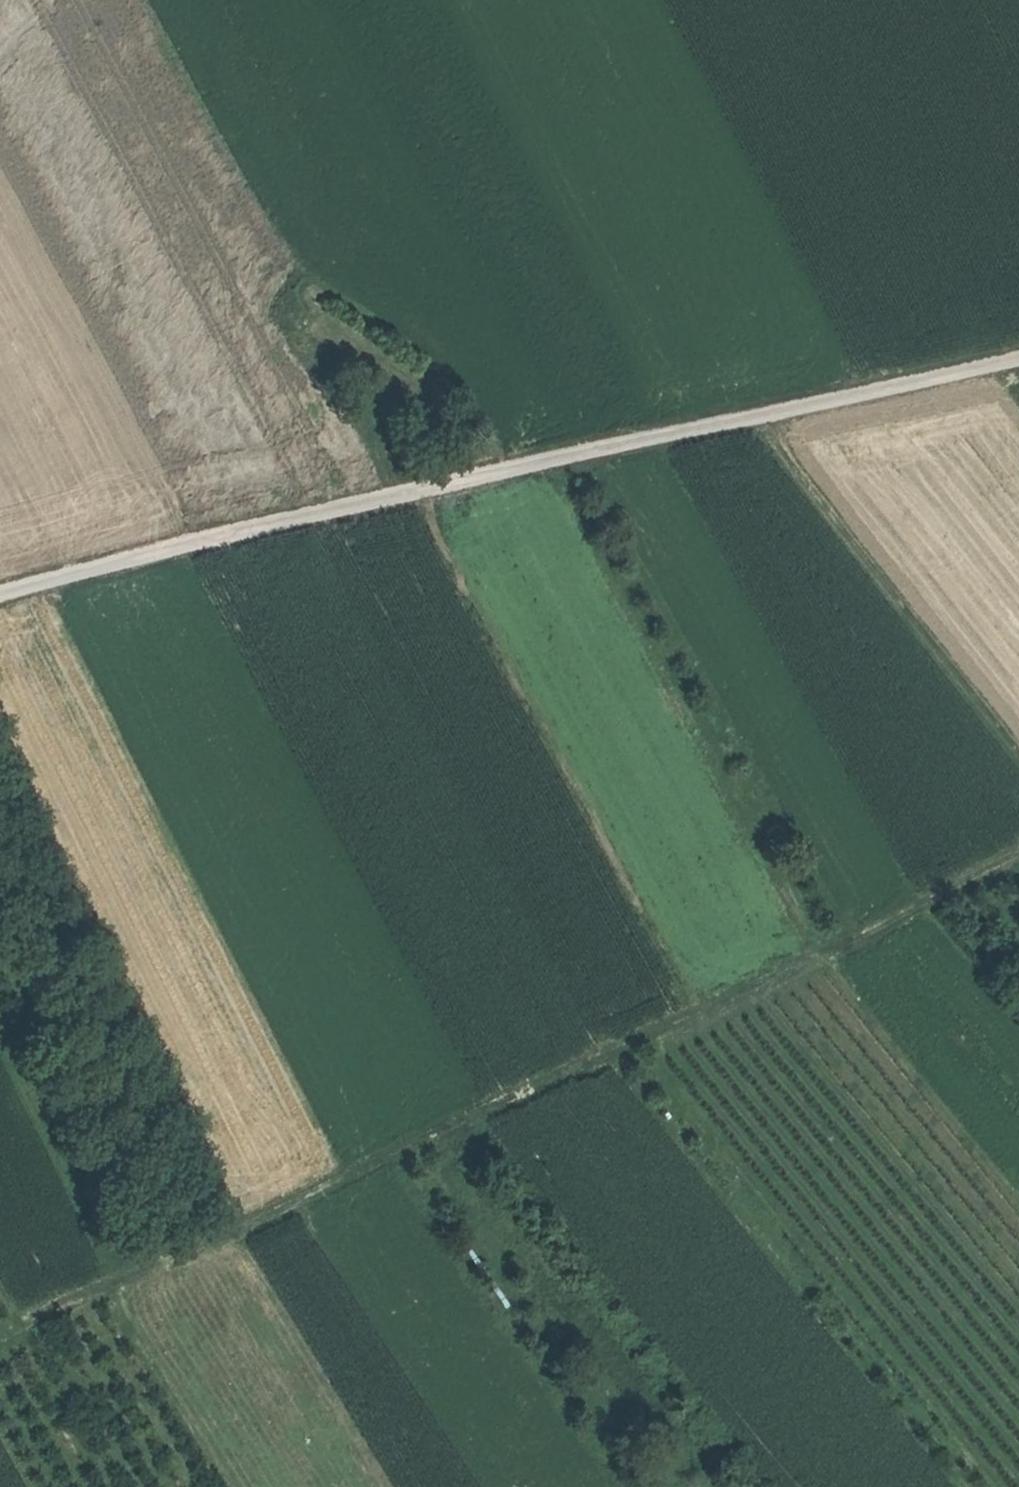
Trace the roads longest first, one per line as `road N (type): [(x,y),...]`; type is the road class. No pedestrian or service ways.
road 1 (track): [(1018,844),(855,941),(0,1340)]
road 2 (track): [(0,596),(509,464),(1018,358)]
road 3 (track): [(1018,747),(763,411)]

